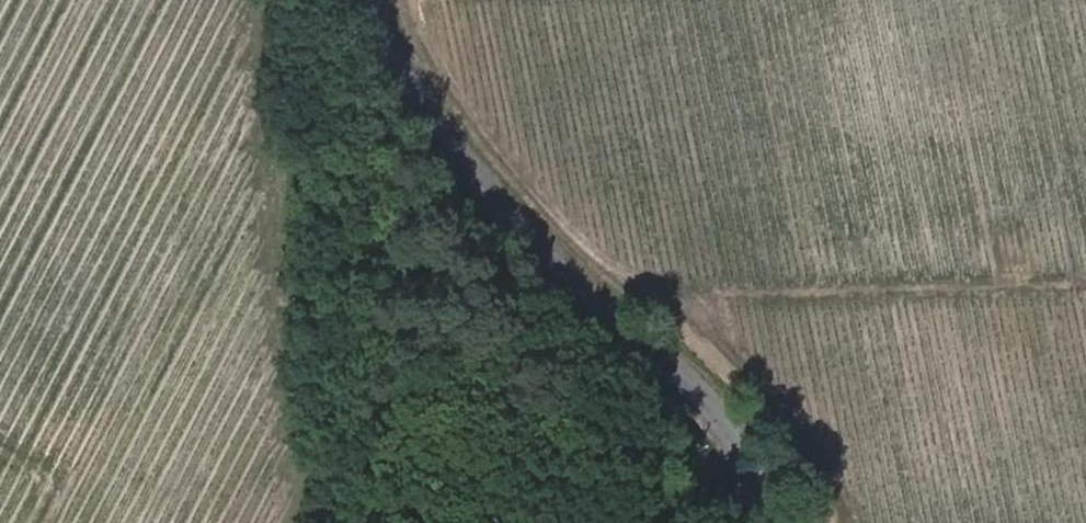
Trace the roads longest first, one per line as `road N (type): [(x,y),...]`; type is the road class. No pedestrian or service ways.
road 1 (unclassified): [(782,522),(764,476),(494,192),(382,0)]

